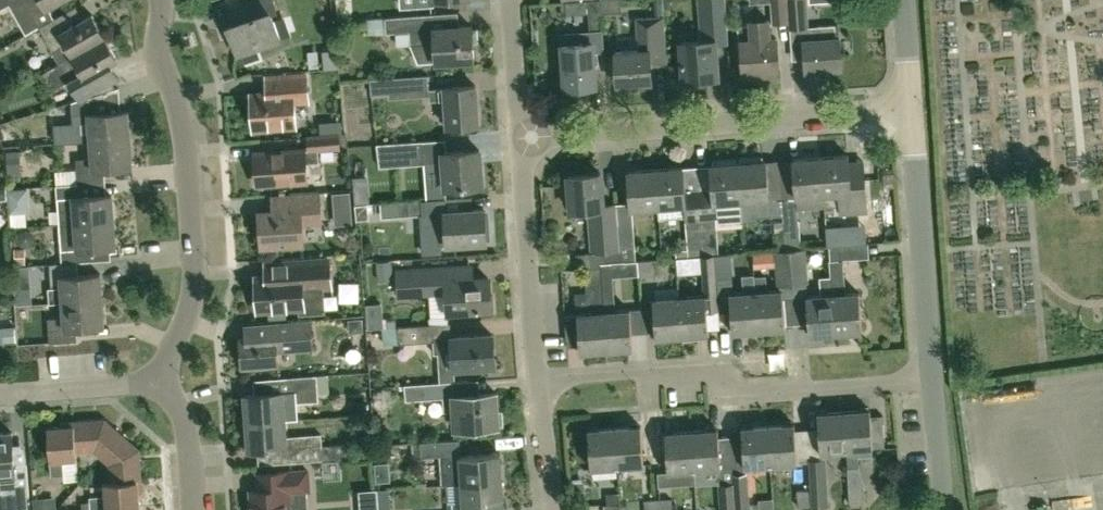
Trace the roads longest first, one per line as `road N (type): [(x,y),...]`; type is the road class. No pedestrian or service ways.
road 1 (residential): [(932,381),(798,390),(707,371),(537,381)]
road 2 (residential): [(910,109),(520,138)]
road 3 (residential): [(159,0),(155,41),(184,123),(195,278),(165,381)]
road 4 (unclassified): [(910,109),(932,381)]
road 5 (residential): [(520,138),(537,381)]
road 6 (residential): [(165,381),(0,394)]
road 7 (residential): [(510,0),(520,138)]
road 8 (residential): [(165,381),(187,425),(194,509)]
road 9 (residential): [(537,381),(552,509)]
road 10 (unclassified): [(932,381),(941,509)]

